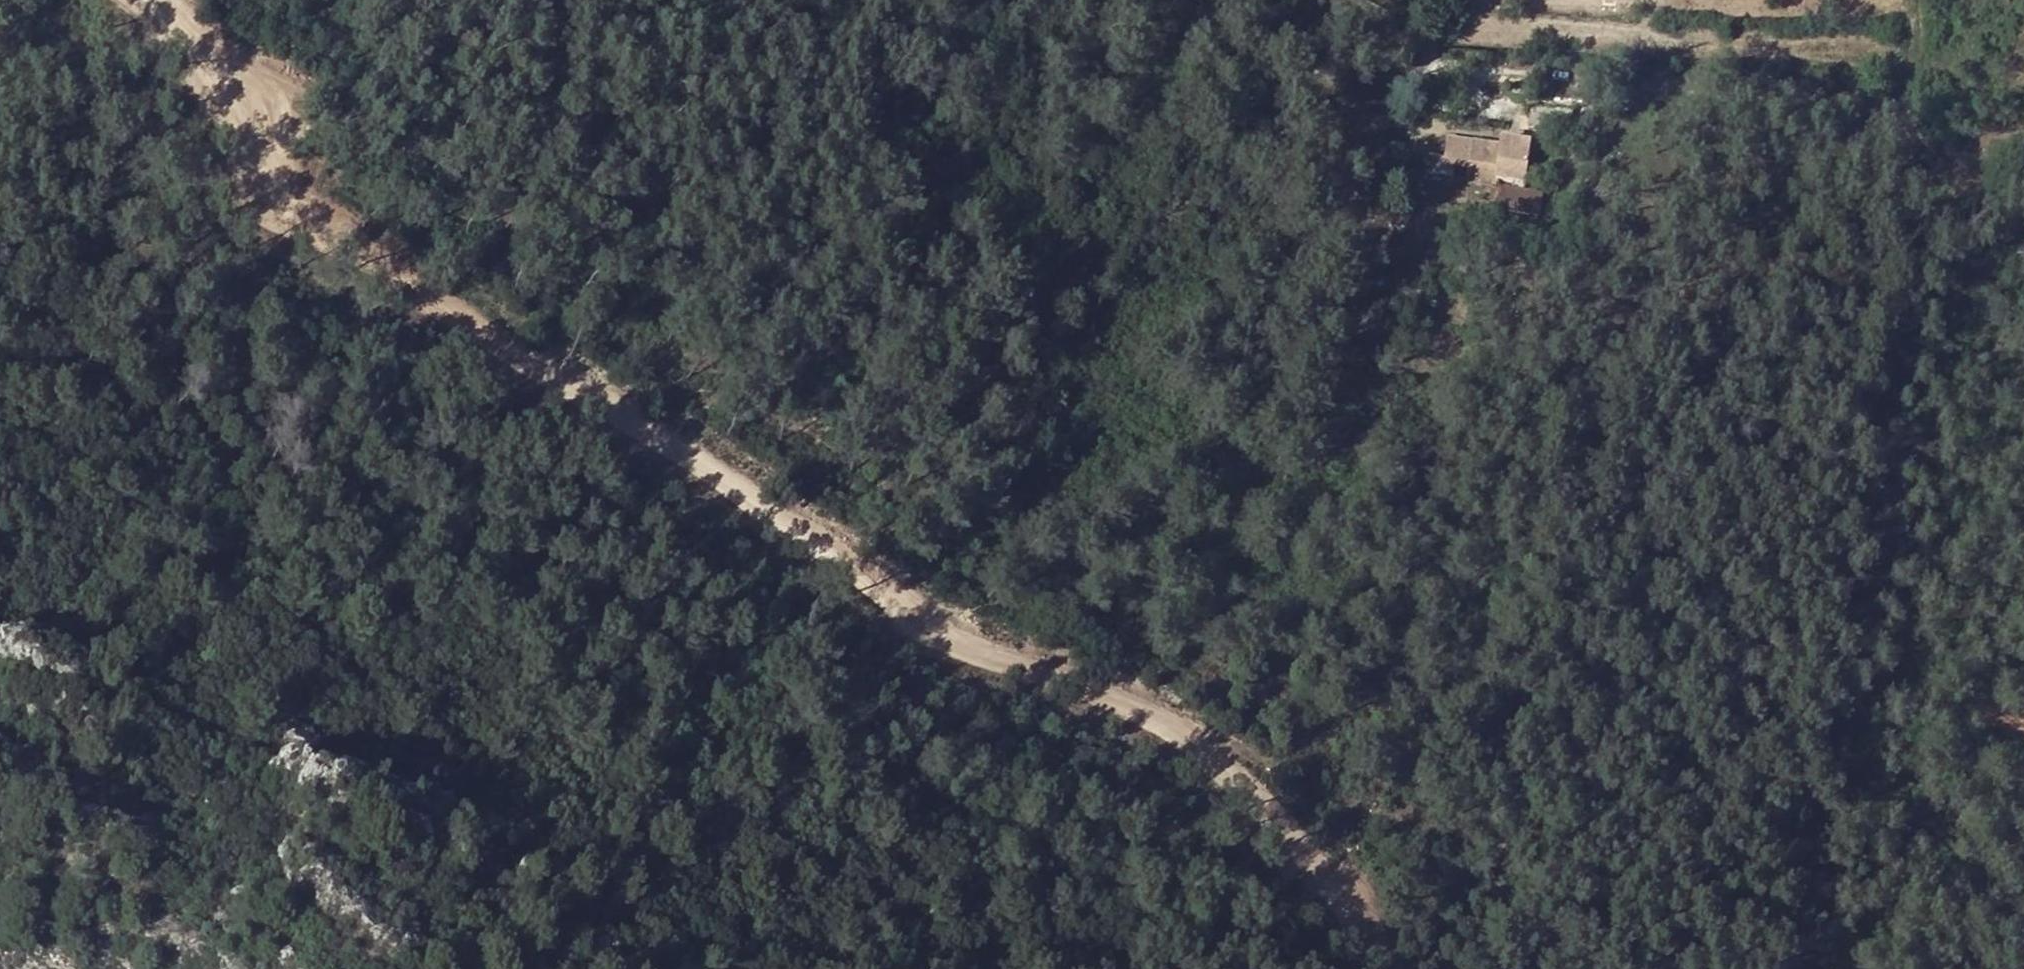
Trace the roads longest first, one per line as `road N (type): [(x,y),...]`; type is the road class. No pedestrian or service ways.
road 1 (track): [(149,0),(231,55),(257,152),(384,261),(729,472),(962,635),(1190,727),(1280,825),(1389,968)]

